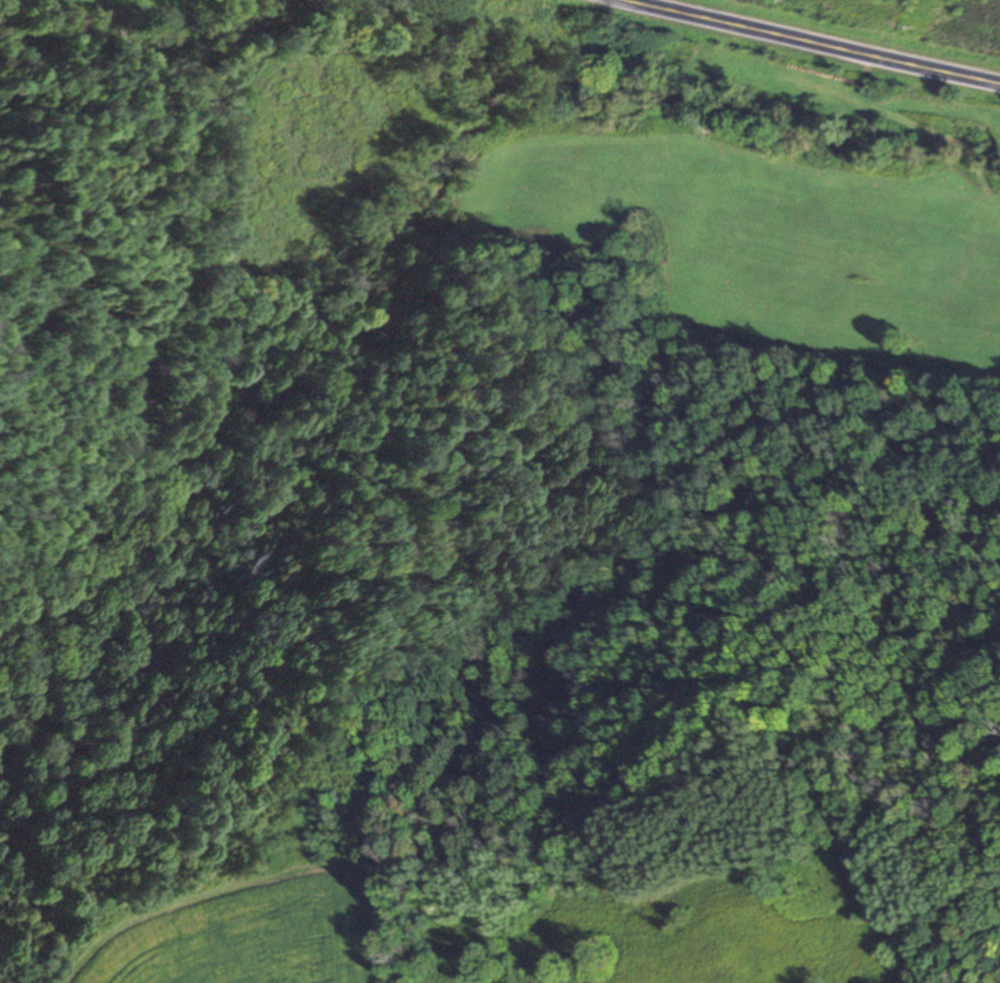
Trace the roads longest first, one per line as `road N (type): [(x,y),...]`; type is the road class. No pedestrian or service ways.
road 1 (primary): [(999,84),(604,0)]

